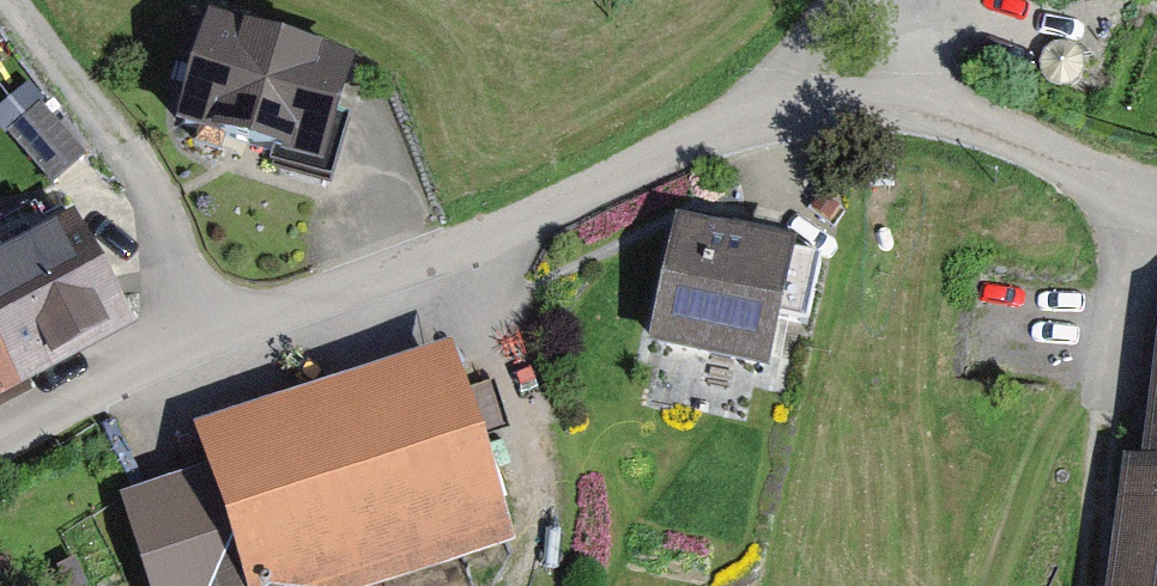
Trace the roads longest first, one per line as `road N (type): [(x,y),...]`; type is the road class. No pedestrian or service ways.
road 1 (track): [(1156,201),(1027,146),(910,114),(781,101),(522,223),(204,337)]
road 2 (track): [(13,0),(153,192),(204,337)]
road 3 (track): [(1094,585),(1141,200)]
road 4 (track): [(204,337),(0,441)]

